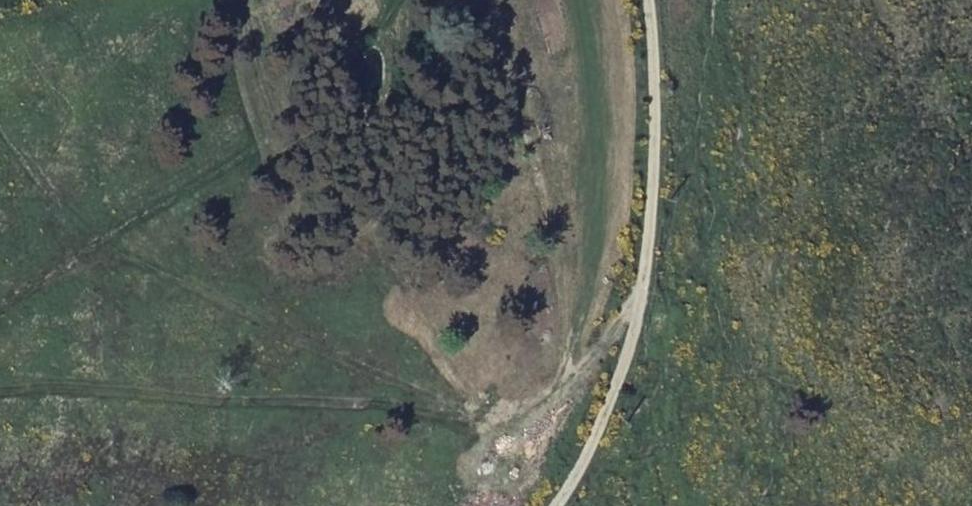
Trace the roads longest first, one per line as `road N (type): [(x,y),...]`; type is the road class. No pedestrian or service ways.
road 1 (track): [(542,505),(593,422),(635,306),(648,131),(644,0)]

